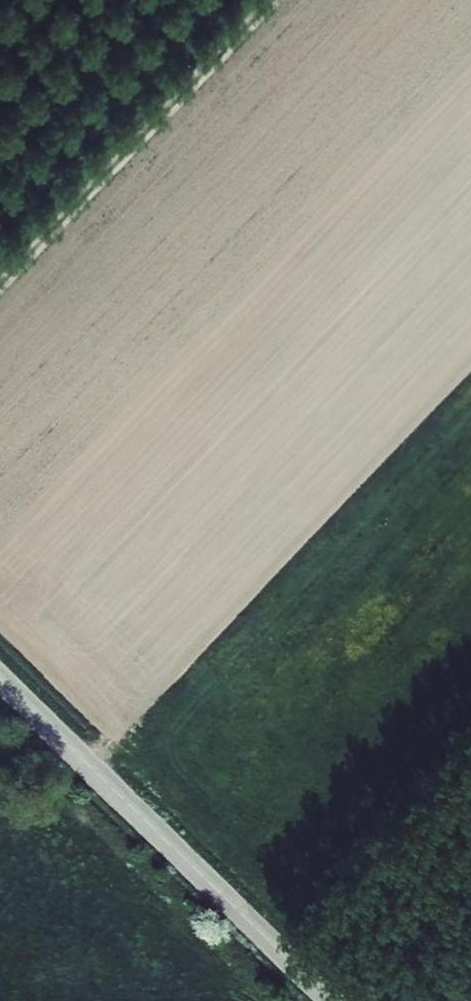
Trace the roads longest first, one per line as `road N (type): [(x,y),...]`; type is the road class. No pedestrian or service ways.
road 1 (tertiary): [(332,1000),(0,677)]
road 2 (track): [(0,275),(268,0)]

